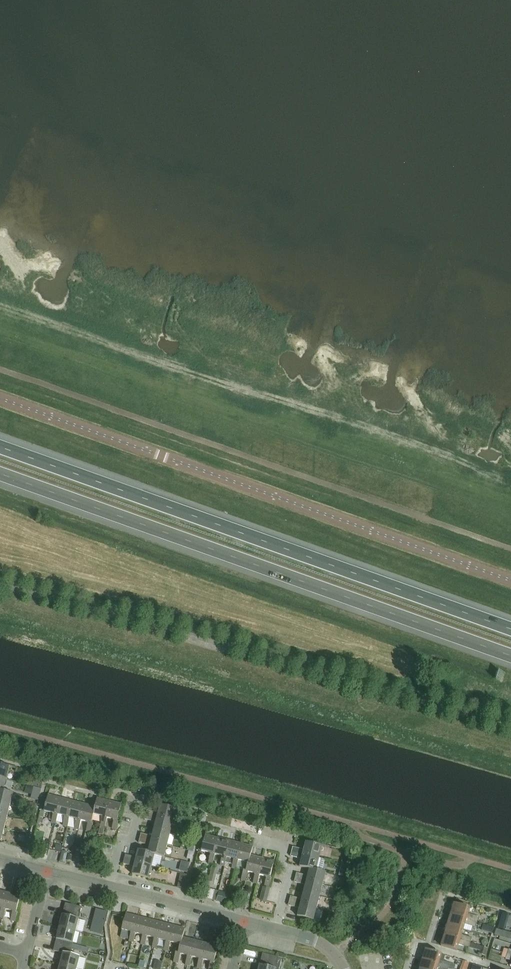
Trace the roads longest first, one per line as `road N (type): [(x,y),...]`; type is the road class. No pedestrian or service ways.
road 1 (residential): [(510,581),(0,399)]
road 2 (motorway): [(510,629),(0,447)]
road 3 (motorway): [(0,475),(510,657)]
road 4 (unclassified): [(510,726),(0,586)]
road 5 (unclassified): [(46,872),(244,923)]

